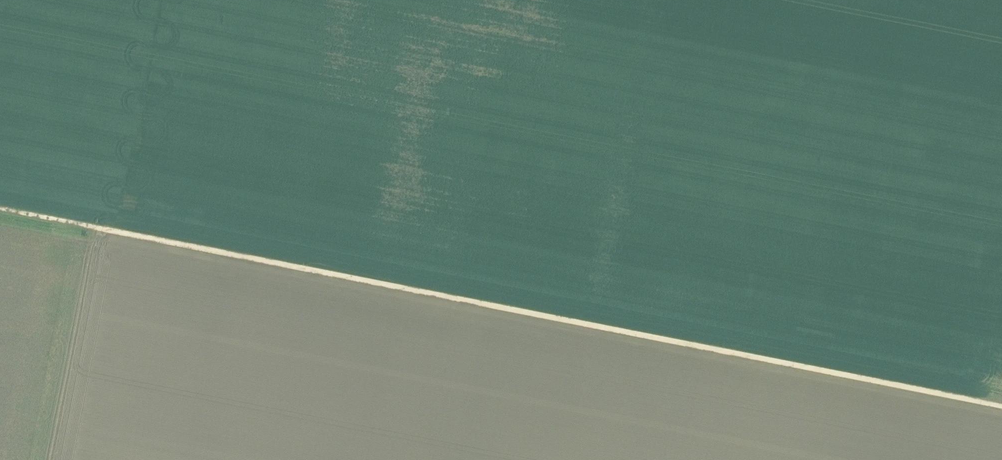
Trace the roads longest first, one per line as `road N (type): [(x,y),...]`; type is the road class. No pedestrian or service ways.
road 1 (unclassified): [(1001,405),(0,207)]

